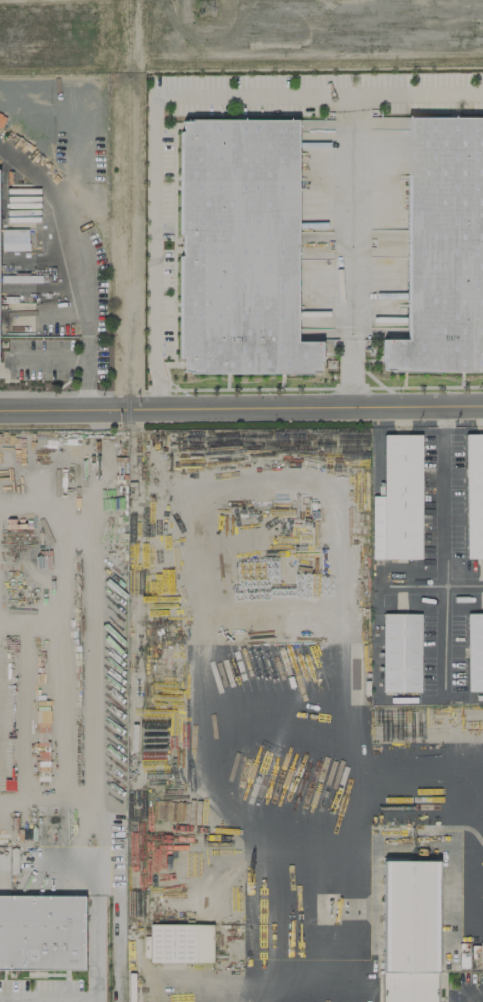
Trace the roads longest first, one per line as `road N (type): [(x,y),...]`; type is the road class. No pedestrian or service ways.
road 1 (residential): [(0,410),(482,406)]

